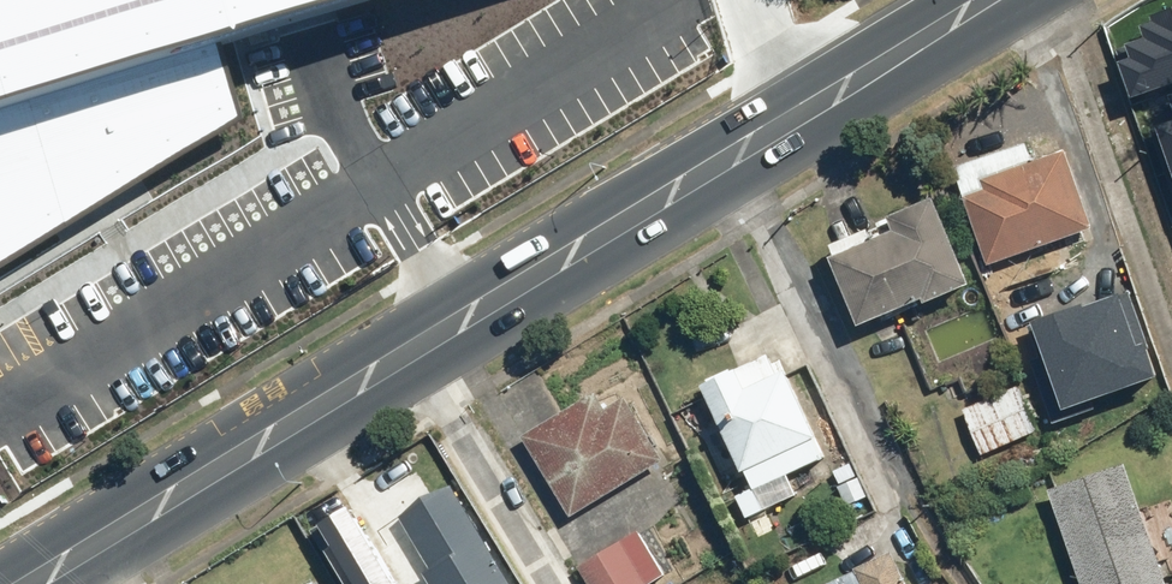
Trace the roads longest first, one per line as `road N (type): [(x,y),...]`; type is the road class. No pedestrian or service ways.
road 1 (secondary): [(411,356),(991,0)]
road 2 (secondary): [(41,583),(411,356)]
road 3 (residential): [(411,356),(546,583)]

